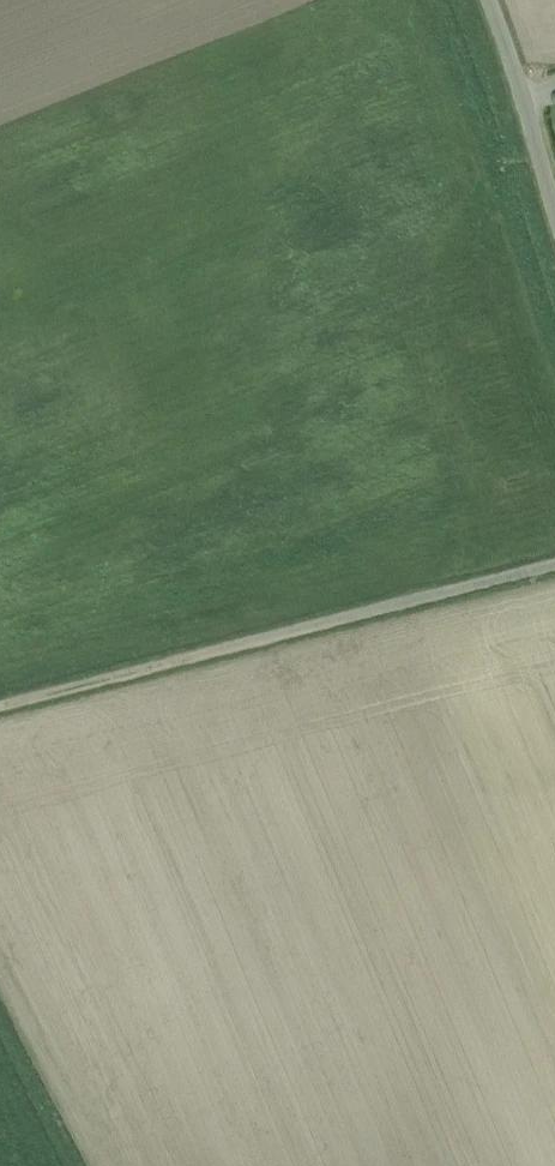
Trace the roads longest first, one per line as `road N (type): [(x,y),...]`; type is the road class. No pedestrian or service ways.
road 1 (track): [(554,565),(0,706)]
road 2 (residential): [(554,214),(518,71),(488,0)]

